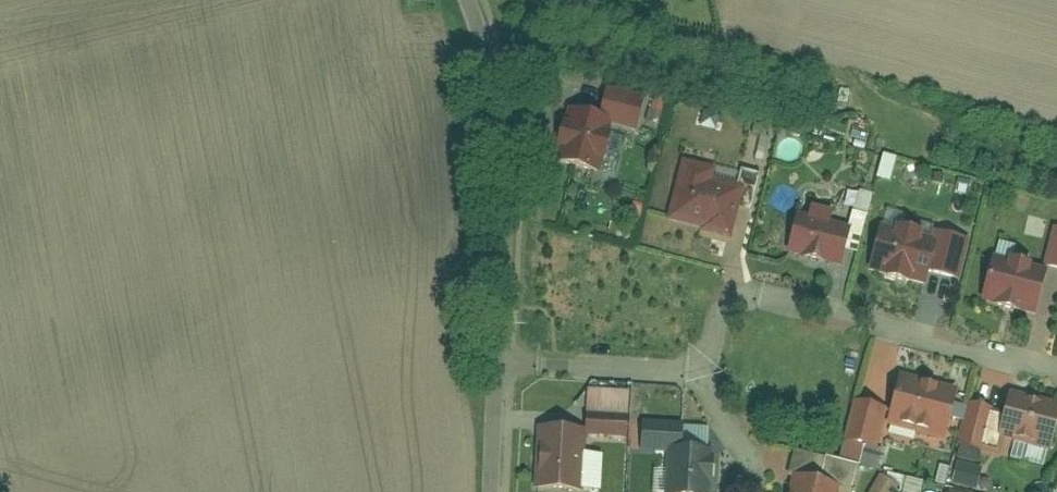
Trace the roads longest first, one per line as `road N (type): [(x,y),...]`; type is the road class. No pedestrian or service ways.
road 1 (residential): [(688,367),(733,296),(765,290),(1056,365)]
road 2 (residential): [(473,0),(521,127),(504,360)]
road 3 (residential): [(504,360),(688,367)]
road 4 (residential): [(688,367),(764,479),(763,491)]
road 5 (residential): [(504,360),(499,491)]

